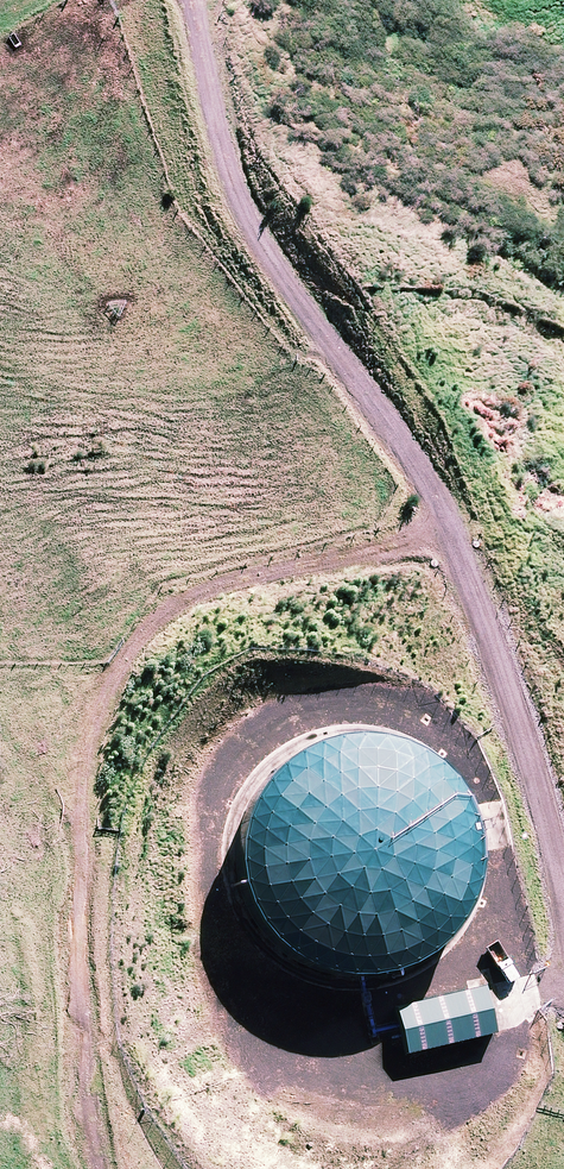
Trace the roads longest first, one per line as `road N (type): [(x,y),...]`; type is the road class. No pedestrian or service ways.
road 1 (track): [(563,897),(545,803),(448,534),(359,385),(265,255),(232,188),(189,0)]
road 2 (track): [(100,1168),(80,966),(80,780),(117,668),(149,625),(185,597),(448,534)]

